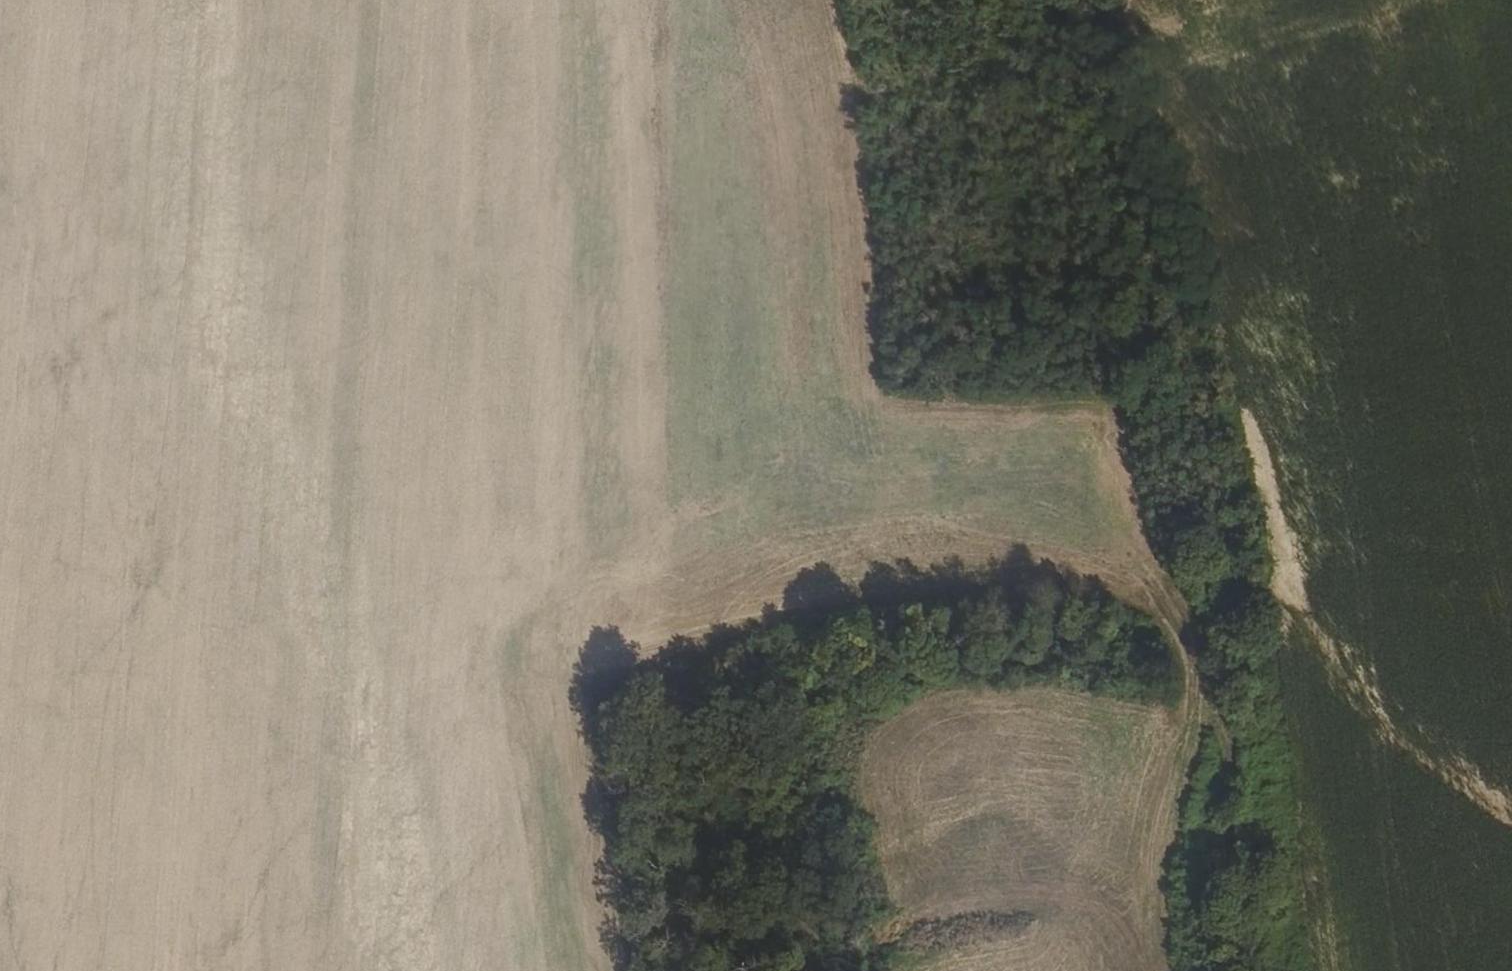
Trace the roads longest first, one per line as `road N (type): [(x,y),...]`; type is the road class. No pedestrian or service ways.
road 1 (track): [(1148,970),(1150,852),(1187,730),(1258,408),(1097,0)]

